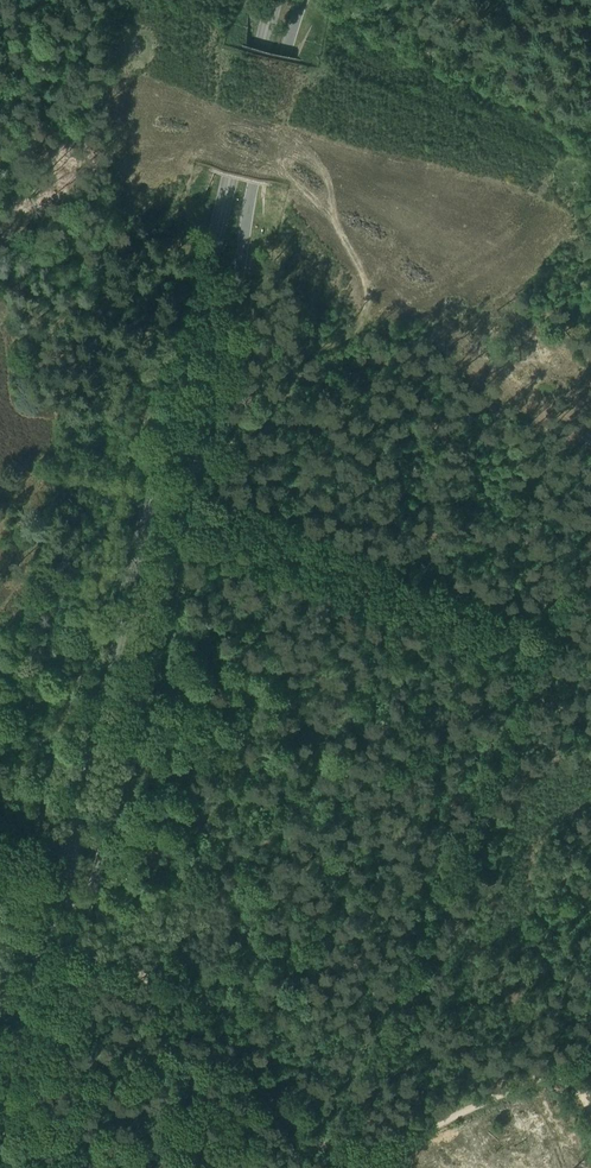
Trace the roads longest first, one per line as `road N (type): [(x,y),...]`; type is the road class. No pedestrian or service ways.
road 1 (unclassified): [(87,904),(303,0)]
road 2 (primary): [(57,897),(272,0)]
road 3 (track): [(78,940),(132,963),(344,1167)]
road 4 (unclassified): [(26,1167),(87,904)]
road 5 (primary): [(0,1124),(57,897)]
road 6 (track): [(358,1167),(567,1063)]

